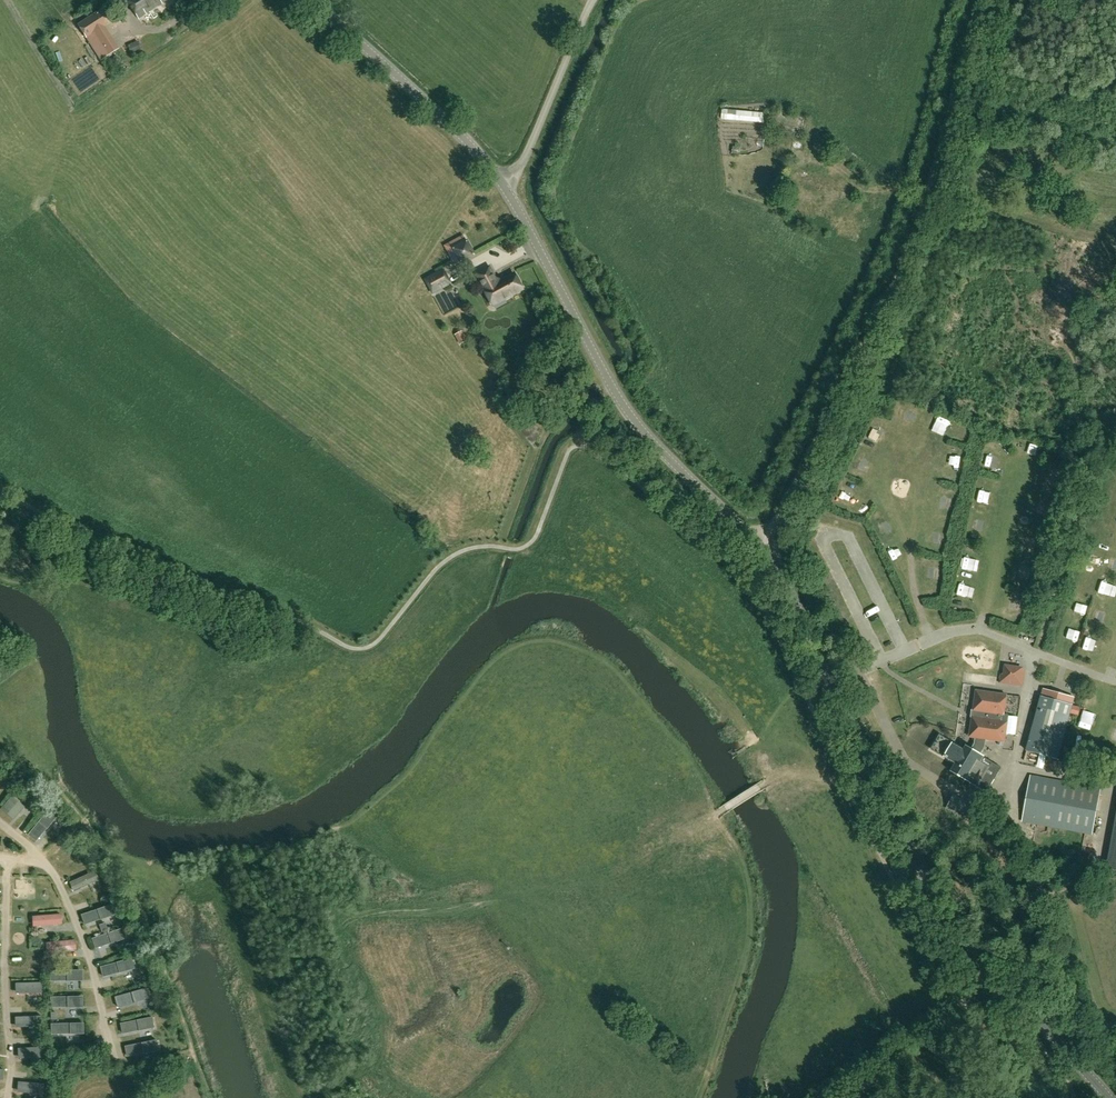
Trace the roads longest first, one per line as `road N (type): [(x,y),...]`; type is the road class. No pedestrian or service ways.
road 1 (unclassified): [(1109,1097),(934,893),(788,590),(757,544)]
road 2 (unclassified): [(757,544),(778,521),(916,238),(981,0)]
road 3 (unclassified): [(757,544),(625,405),(503,185)]
road 4 (unclassified): [(503,185),(451,126),(311,0)]
road 5 (unclassified): [(503,185),(526,156),(594,0)]

